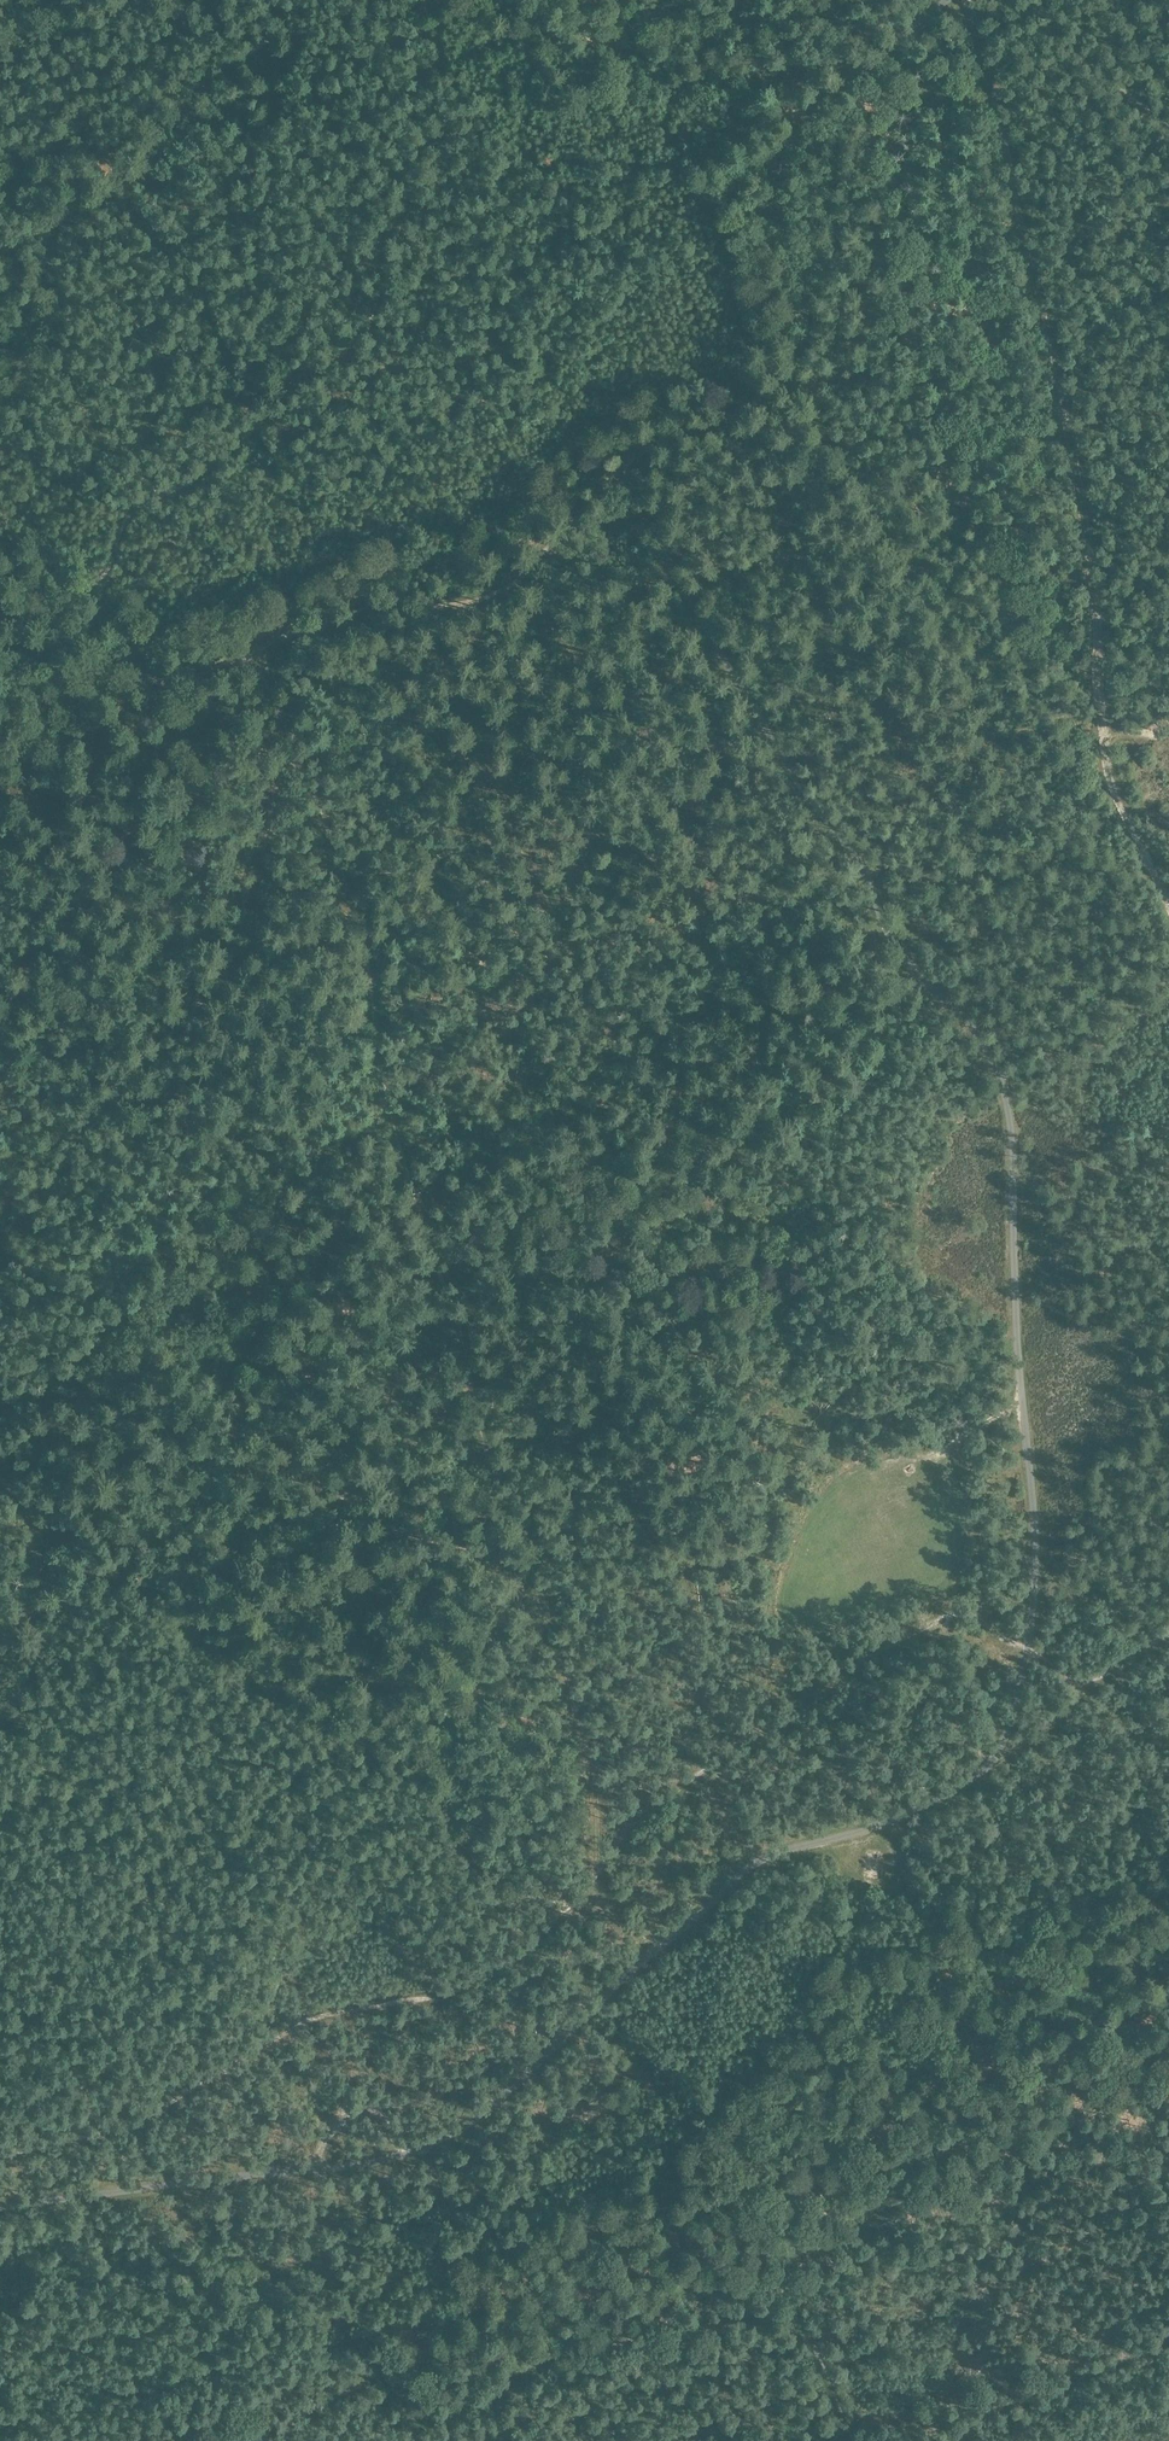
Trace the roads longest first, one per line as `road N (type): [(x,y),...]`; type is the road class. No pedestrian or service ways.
road 1 (unclassified): [(0,2205),(357,2163),(465,2127),(743,1870),(933,1800),(984,1769),(1010,1725),(1028,1649),(1035,1537),(1009,1119),(999,1083),(980,1035),(926,985),(901,947),(863,868),(729,672),(611,473),(642,449),(735,410),(787,366),(805,313),(804,278),(775,210),(780,157),(817,100),(947,0)]
road 2 (track): [(759,2183),(776,2260),(853,2440)]
road 3 (track): [(984,1769),(1028,1743),(1097,1680)]

